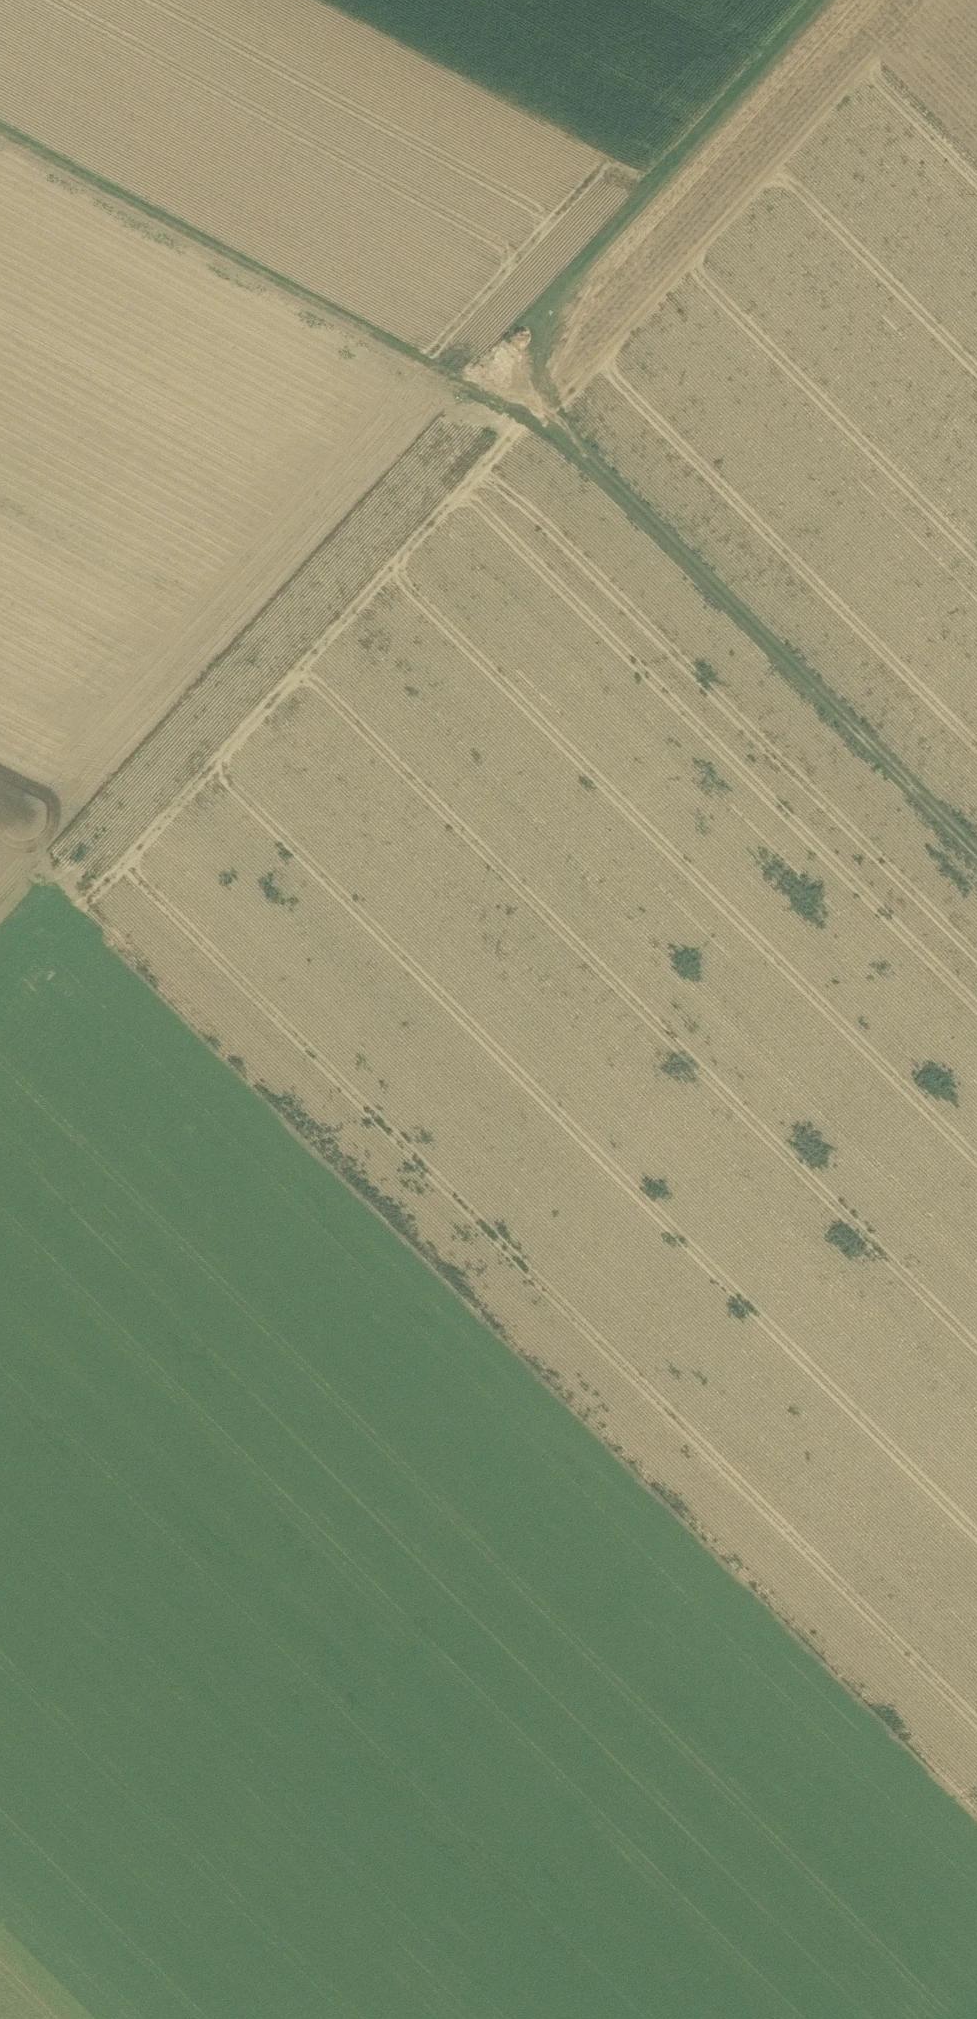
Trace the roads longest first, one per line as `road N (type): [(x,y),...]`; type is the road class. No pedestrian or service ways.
road 1 (track): [(0,144),(456,395),(561,431),(976,848)]
road 2 (track): [(825,0),(463,397)]

